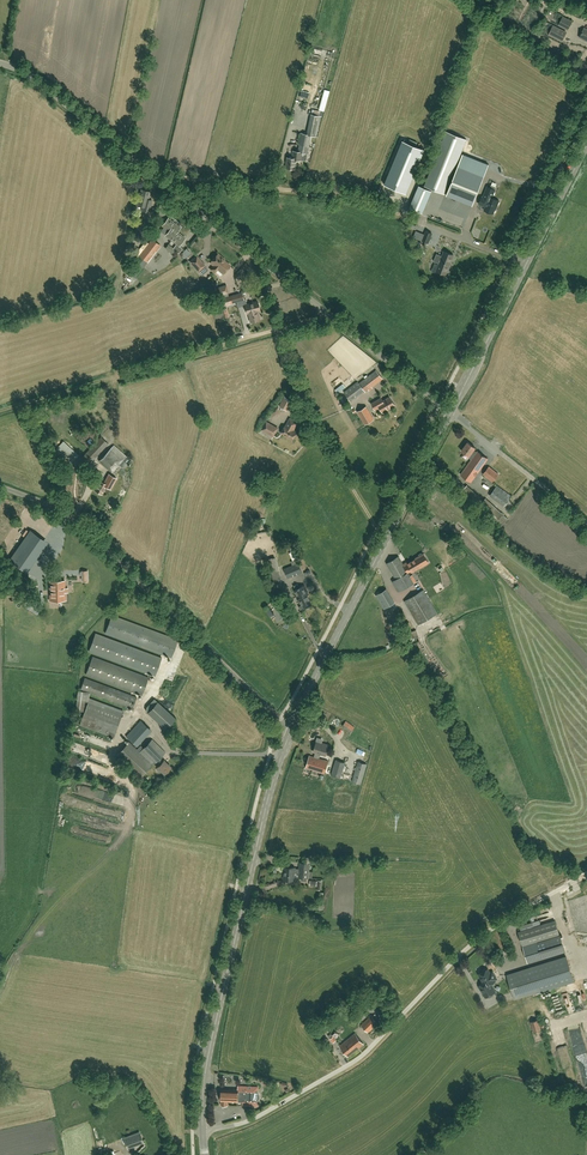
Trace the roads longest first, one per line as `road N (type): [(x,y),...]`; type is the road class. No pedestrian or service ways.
road 1 (unclassified): [(450,414),(167,179),(0,62)]
road 2 (unclassified): [(202,1130),(253,1120),(349,1065),(481,937),(565,887)]
road 3 (tertiary): [(202,1130),(210,1043),(291,730)]
road 4 (unclassified): [(291,730),(81,525),(0,487)]
road 5 (tertiary): [(291,730),(450,414)]
road 6 (track): [(330,313),(0,411)]
road 7 (tertiary): [(450,414),(586,145)]
road 8 (unclassified): [(450,414),(586,527)]

